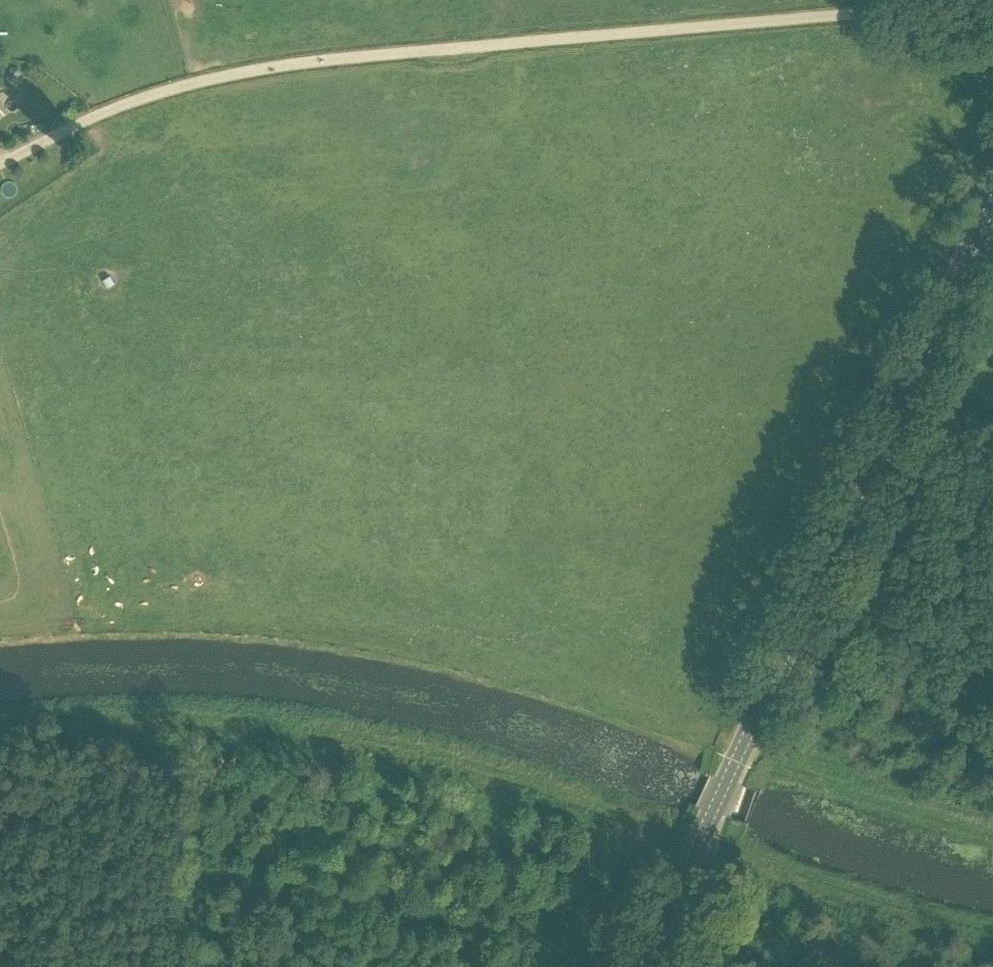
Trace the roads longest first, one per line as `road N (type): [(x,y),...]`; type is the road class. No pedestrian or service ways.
road 1 (track): [(0,164),(142,98),(260,68),(992,4)]
road 2 (tertiary): [(646,966),(992,200)]

